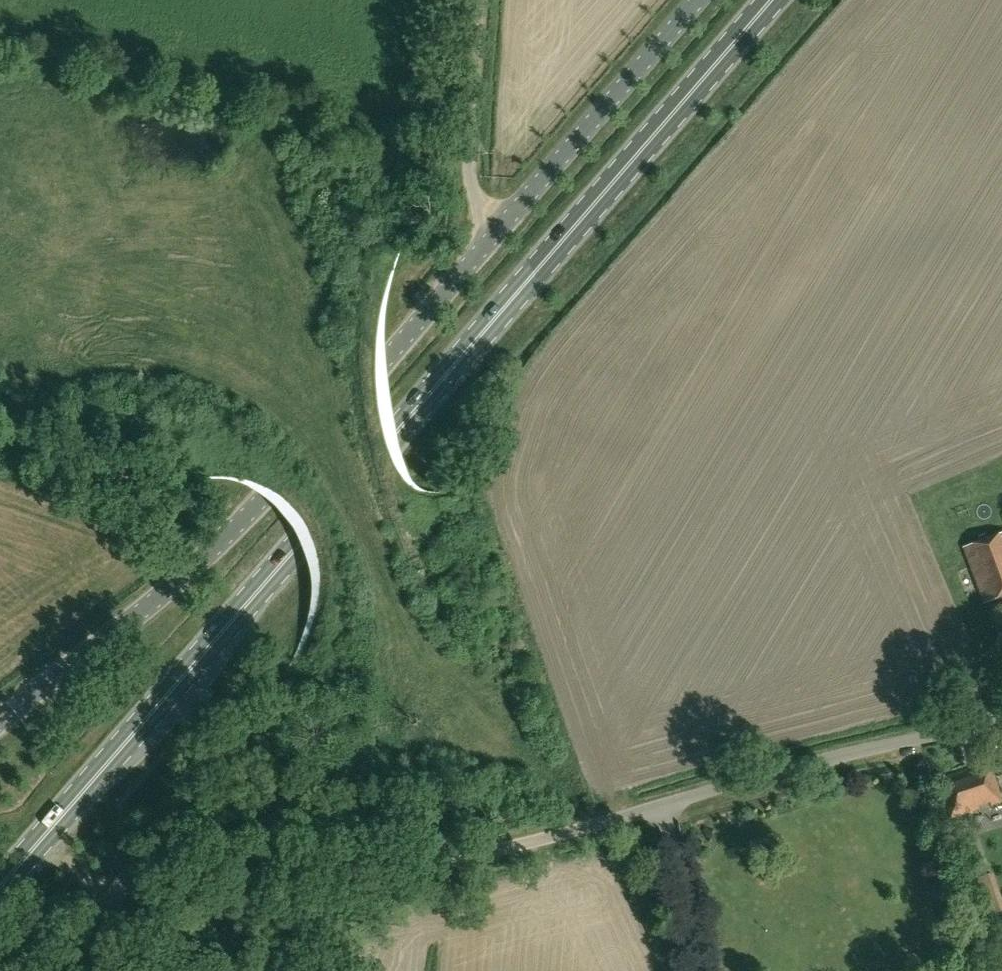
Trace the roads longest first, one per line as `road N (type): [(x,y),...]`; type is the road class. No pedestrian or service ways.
road 1 (primary): [(0,887),(771,0)]
road 2 (unclassified): [(0,722),(200,563),(246,517),(699,0)]
road 3 (unclassified): [(83,970),(105,911),(137,869),(488,850),(1001,715)]
road 4 (track): [(363,524),(403,633),(428,668),(553,774),(584,828)]
road 5 (track): [(482,0),(471,177),(497,233)]

